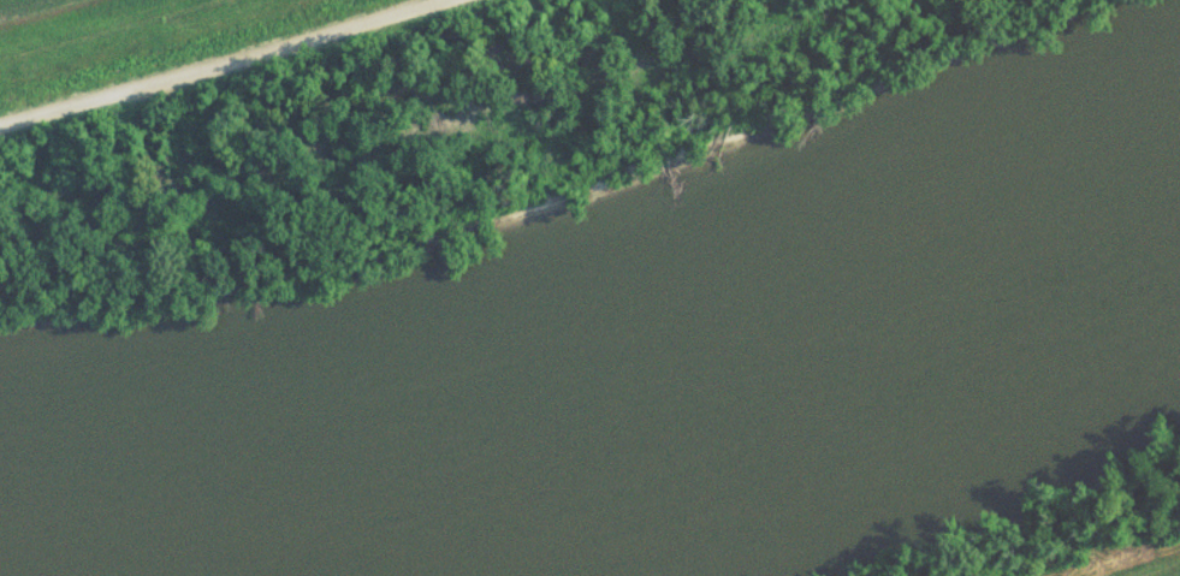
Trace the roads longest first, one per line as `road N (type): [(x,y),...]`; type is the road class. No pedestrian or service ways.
road 1 (residential): [(0,130),(461,0)]

